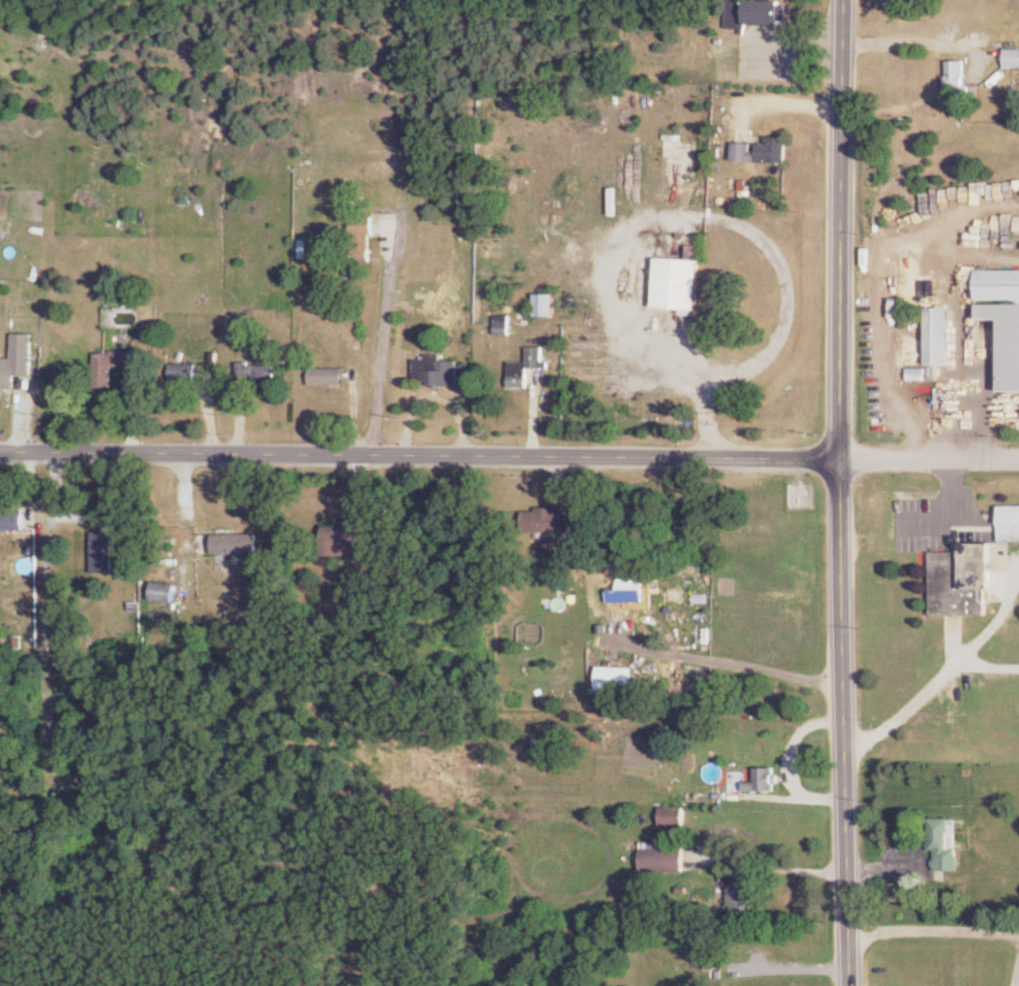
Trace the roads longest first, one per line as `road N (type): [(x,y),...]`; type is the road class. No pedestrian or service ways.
road 1 (residential): [(0,452),(1018,458)]
road 2 (tertiary): [(851,985),(841,459),(848,0)]

